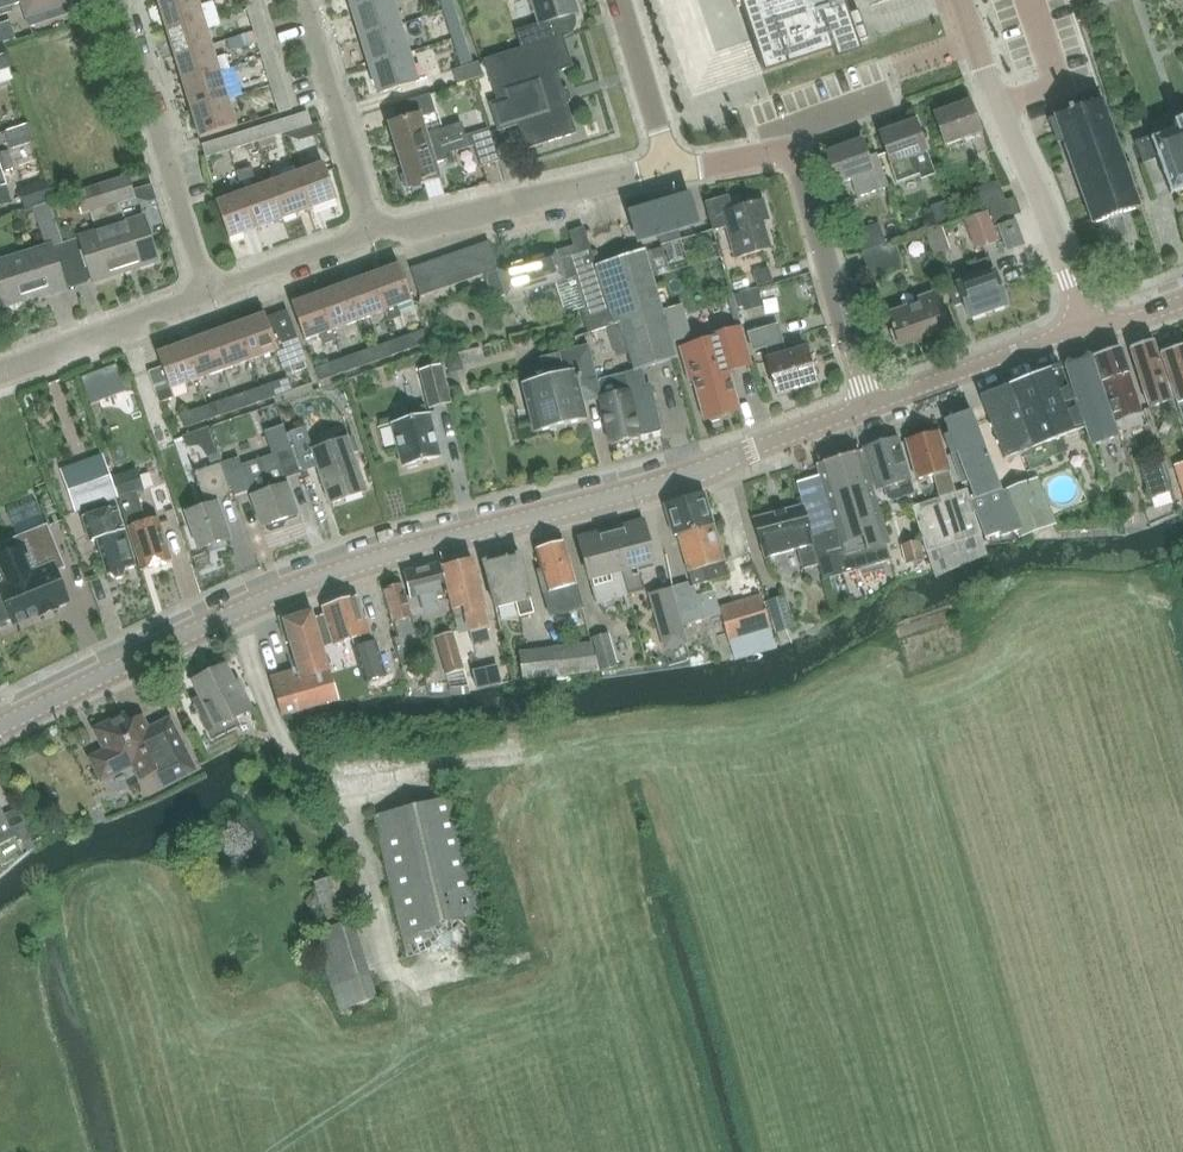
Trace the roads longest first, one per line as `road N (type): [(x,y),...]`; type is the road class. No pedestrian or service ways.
road 1 (tertiary): [(0,725),(284,592),(401,551),(696,474),(869,405)]
road 2 (residential): [(869,405),(794,160),(776,152),(669,169)]
road 3 (residential): [(1092,332),(959,0)]
road 4 (residential): [(206,292),(117,0)]
road 5 (residential): [(372,232),(669,169)]
road 6 (residential): [(372,232),(301,0)]
road 7 (tertiary): [(869,405),(1054,337),(1092,332)]
road 8 (residential): [(0,368),(206,292)]
road 9 (residential): [(669,169),(618,0)]
road 10 (residential): [(206,292),(372,232)]

